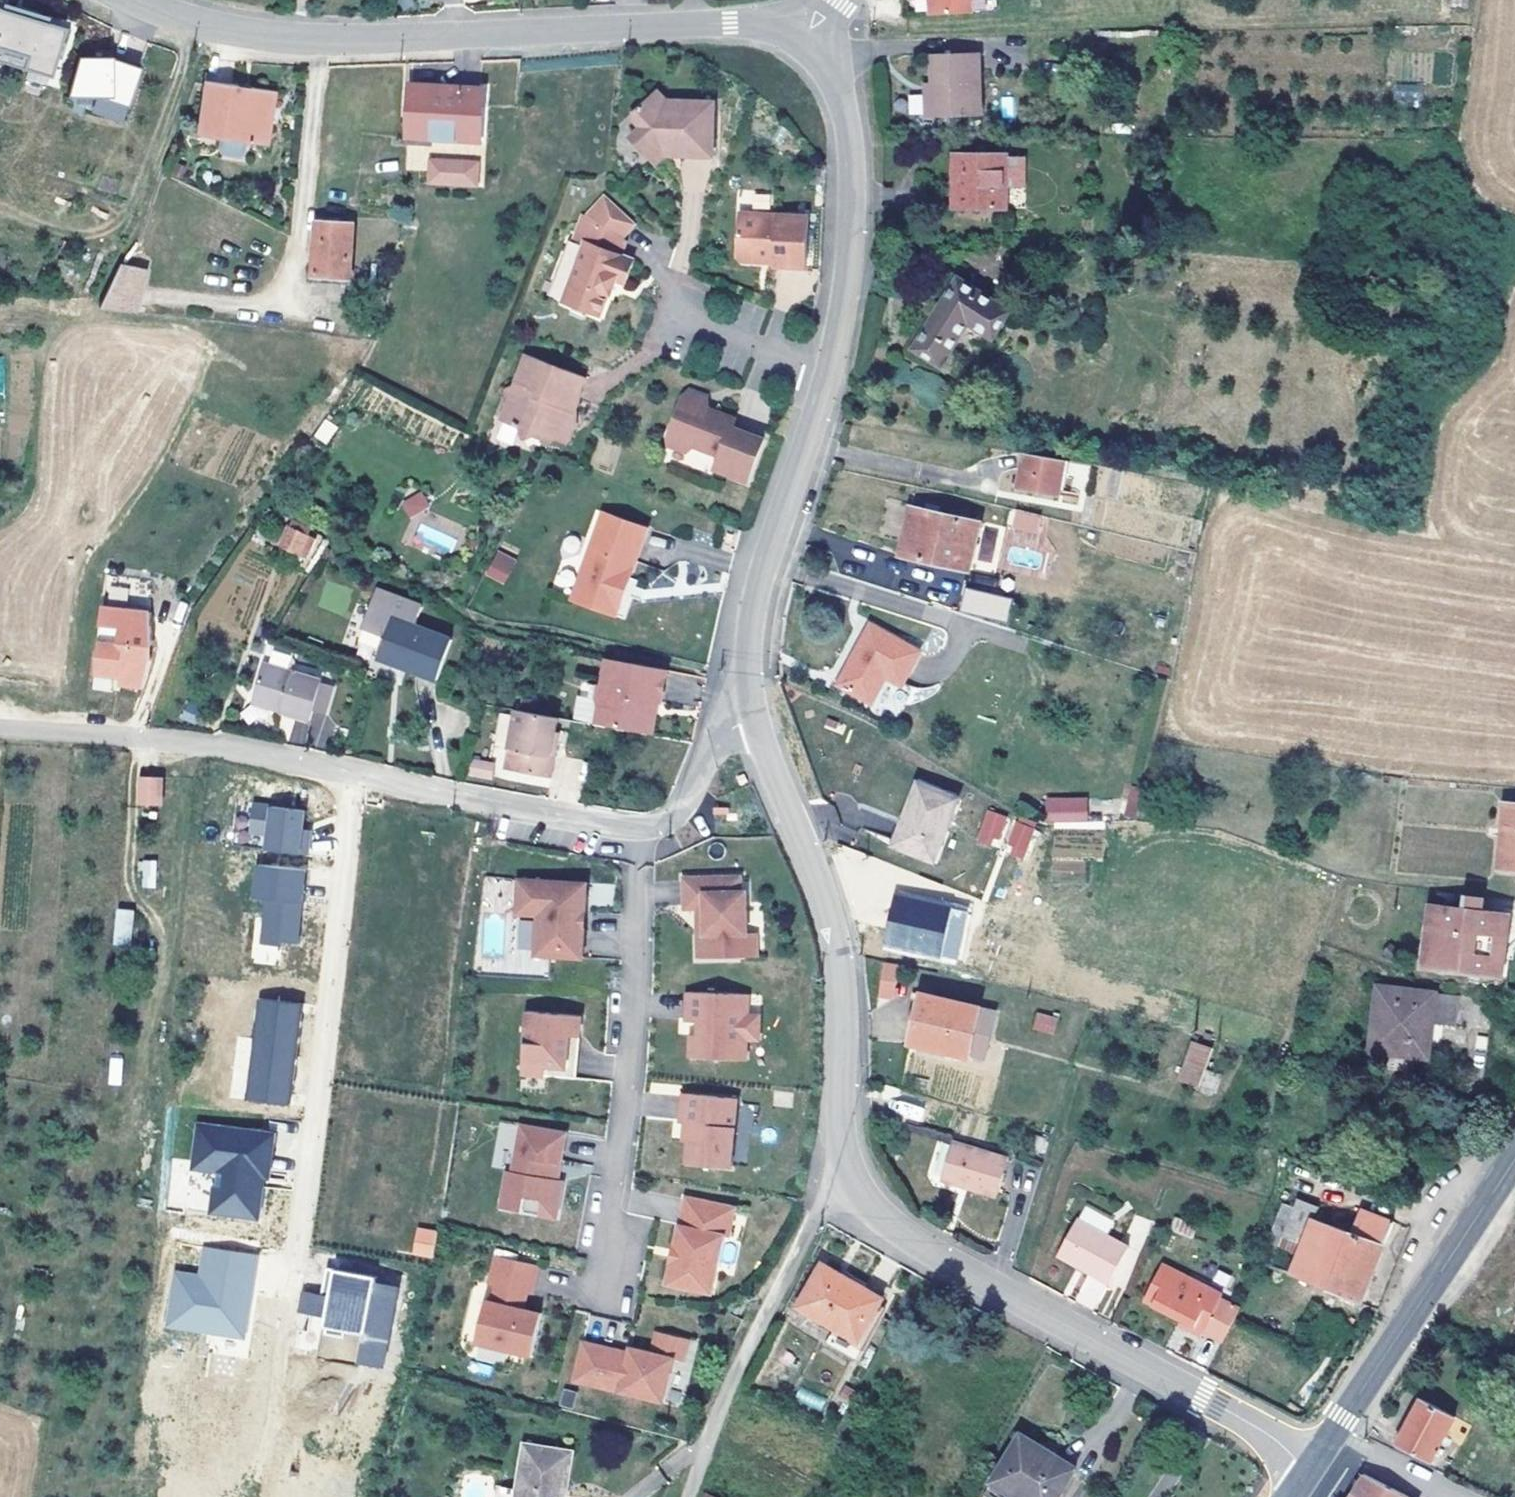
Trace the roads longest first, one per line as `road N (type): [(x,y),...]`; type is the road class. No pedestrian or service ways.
road 1 (tertiary): [(753,714),(752,616),(829,372),(847,283),(846,122),(831,73),(802,40)]
road 2 (tertiary): [(802,40),(773,26),(728,23),(315,39),(207,24),(137,0)]
road 3 (residential): [(640,836),(211,749),(0,729)]
road 4 (tertiary): [(1311,1472),(1254,1425),(927,1252),(877,1212),(849,1175)]
road 5 (tertiary): [(849,1175),(839,1124),(843,1005),(835,933),(753,714)]
road 6 (residential): [(591,1293),(625,1153),(640,836)]
road 7 (residential): [(692,1496),(789,1264),(849,1175)]
road 8 (secondary): [(1514,1161),(1335,1435)]
road 9 (residential): [(753,714),(720,738),(686,801),(640,836)]
road 10 (residential): [(1455,1496),(1335,1435)]

